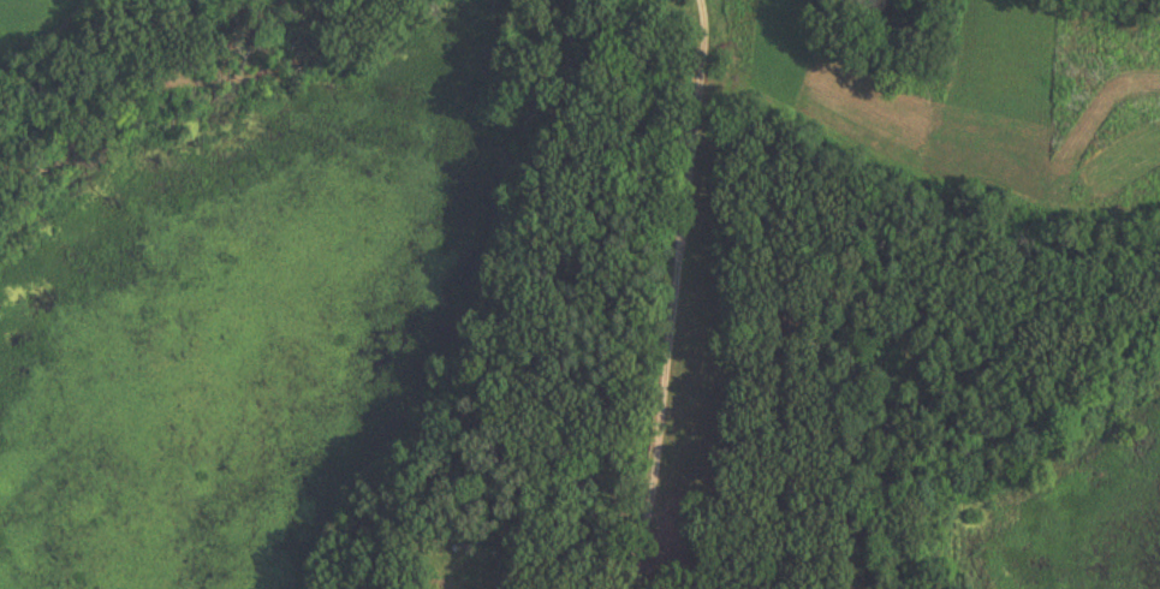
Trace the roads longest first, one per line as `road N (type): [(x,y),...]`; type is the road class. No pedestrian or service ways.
road 1 (residential): [(697,0),(707,81),(673,442),(655,540),(618,588)]

